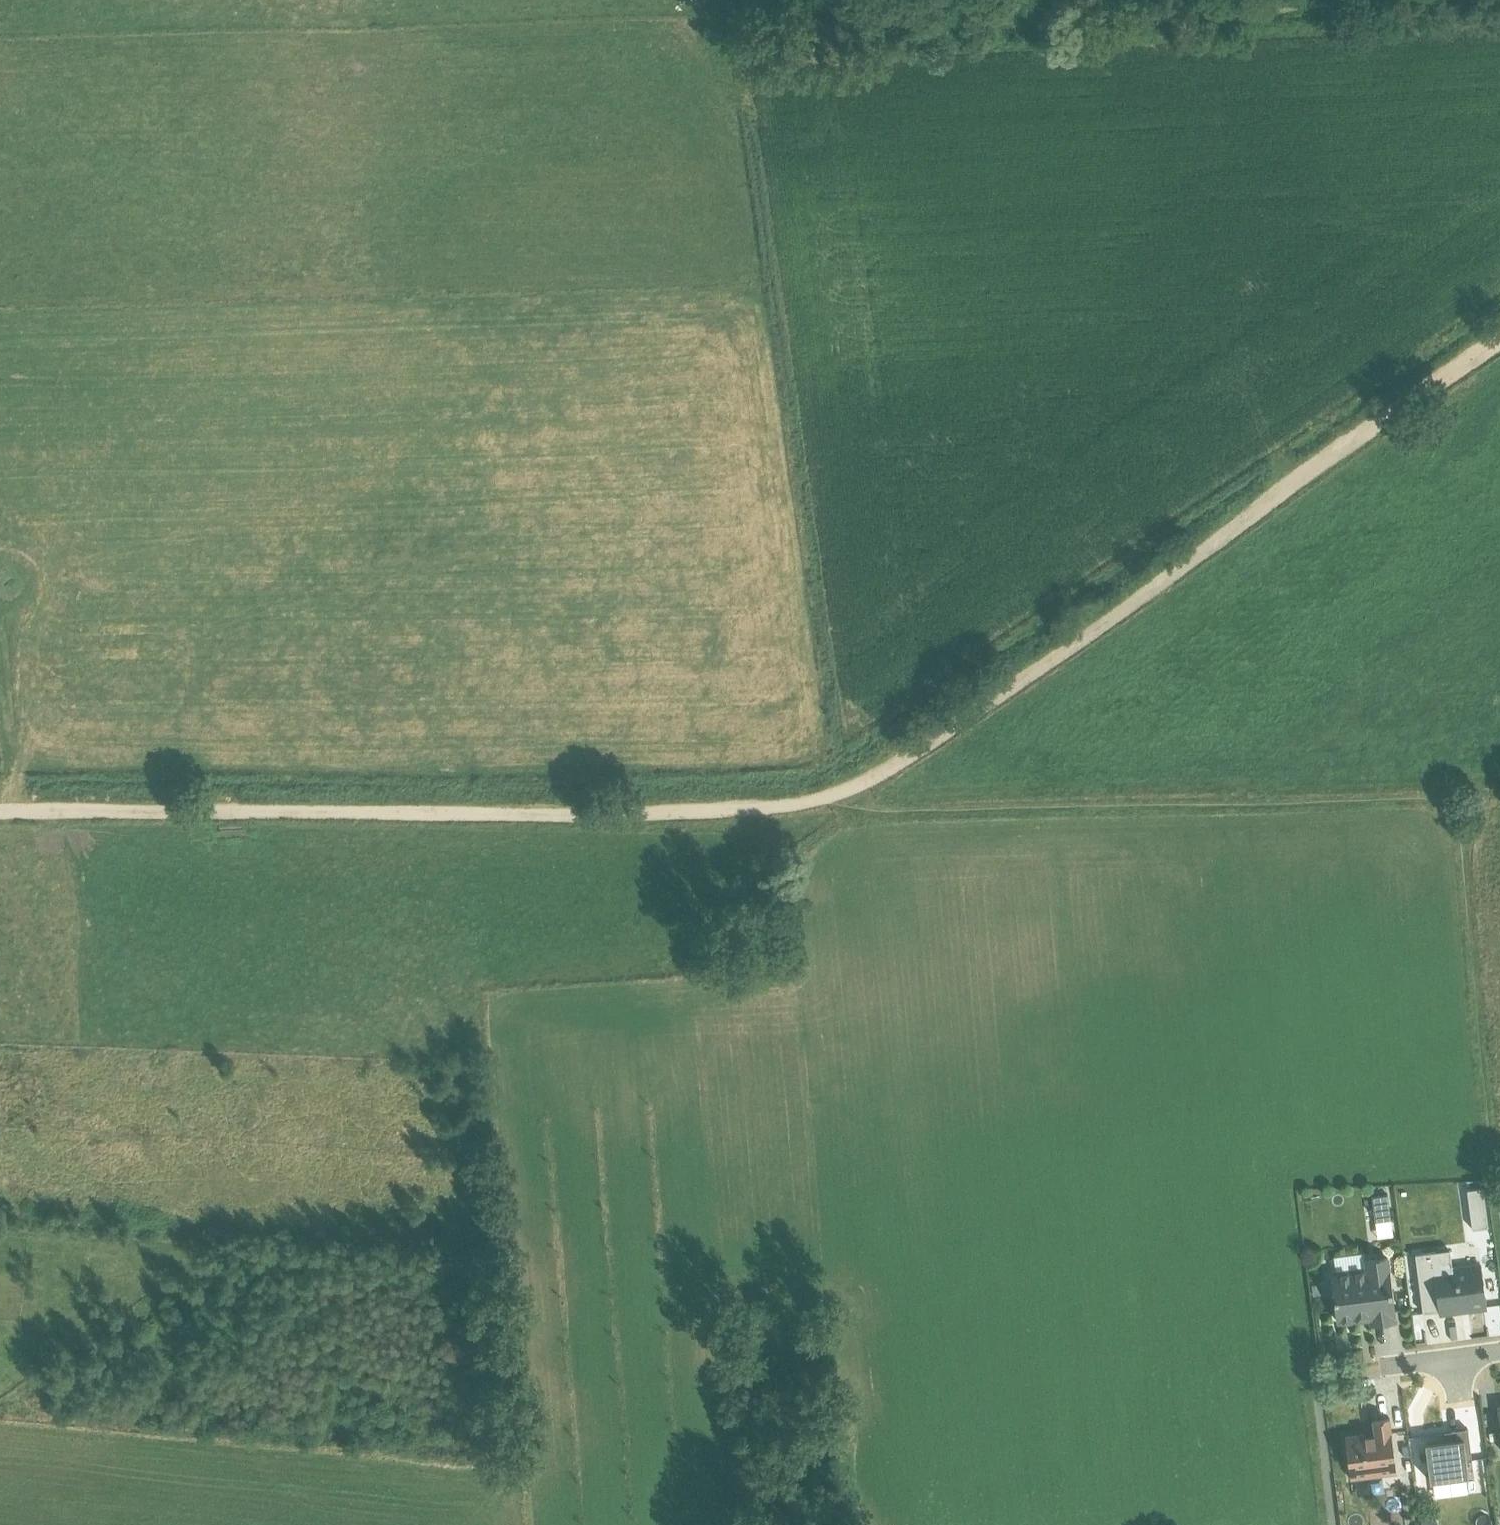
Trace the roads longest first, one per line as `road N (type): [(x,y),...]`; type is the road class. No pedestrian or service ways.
road 1 (track): [(0,811),(702,810),(799,804),(842,792),(870,781),(1053,657),(1499,340)]
road 2 (track): [(1499,1129),(1468,808),(1460,800),(1227,796),(877,809),(835,794)]
road 3 (residential): [(1454,1359),(1316,1378),(1333,1524)]

